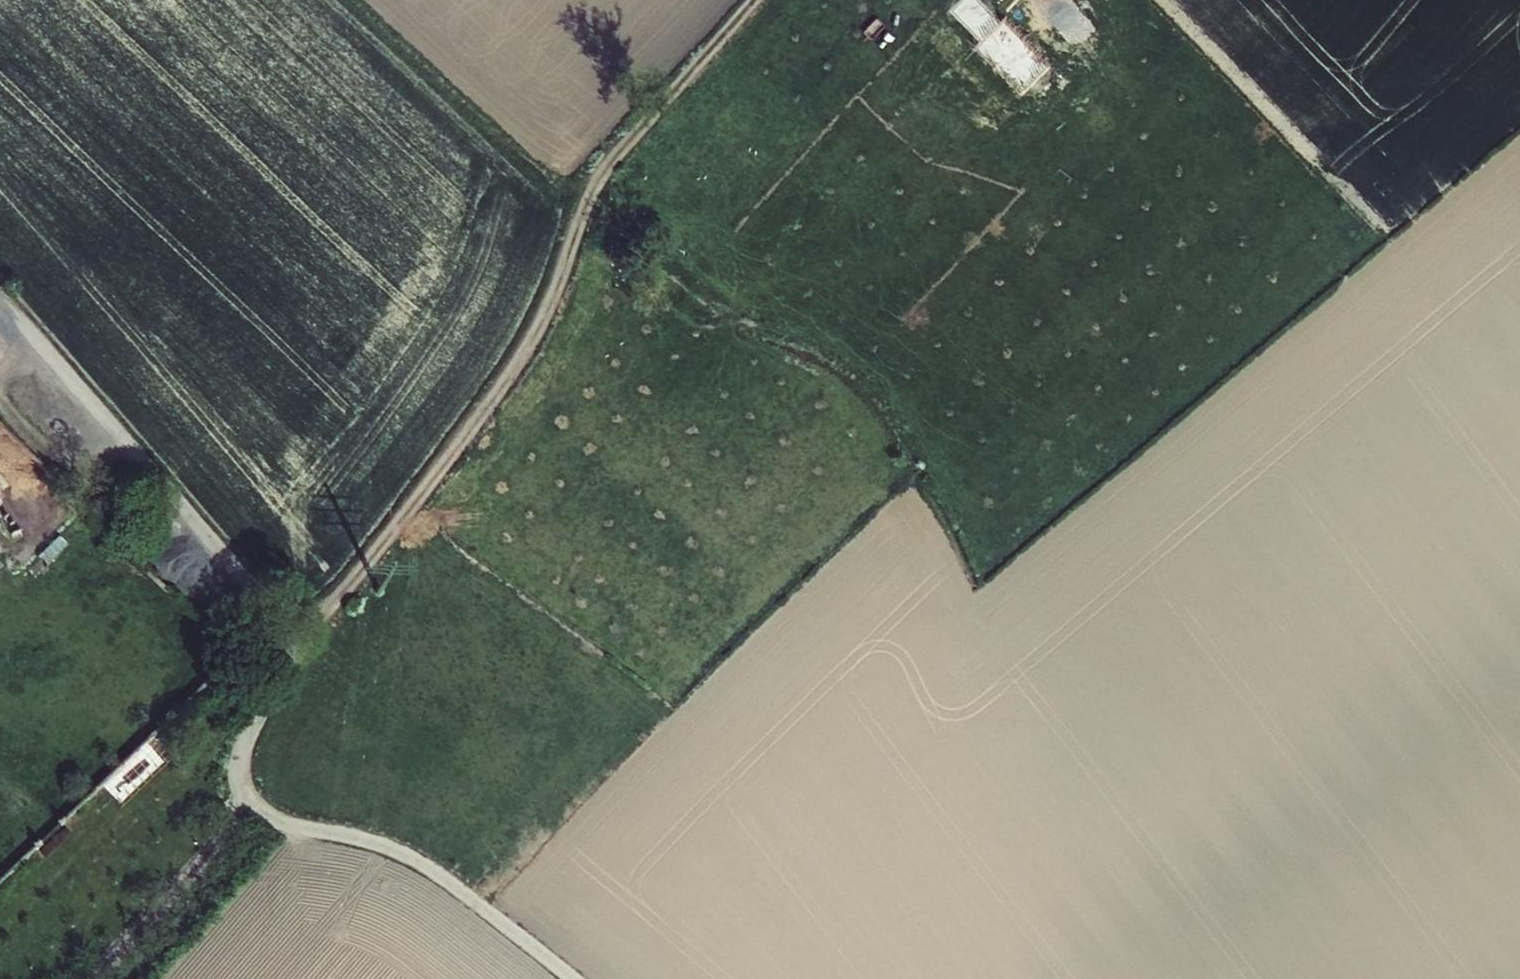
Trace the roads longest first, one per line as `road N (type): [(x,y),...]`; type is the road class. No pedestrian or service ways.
road 1 (track): [(303,638),(509,377),(551,301),(598,181),(755,0)]
road 2 (track): [(571,978),(438,870),(372,839),(279,822),(247,803),(242,744),(303,638)]
road 3 (track): [(0,297),(267,607),(303,638)]

